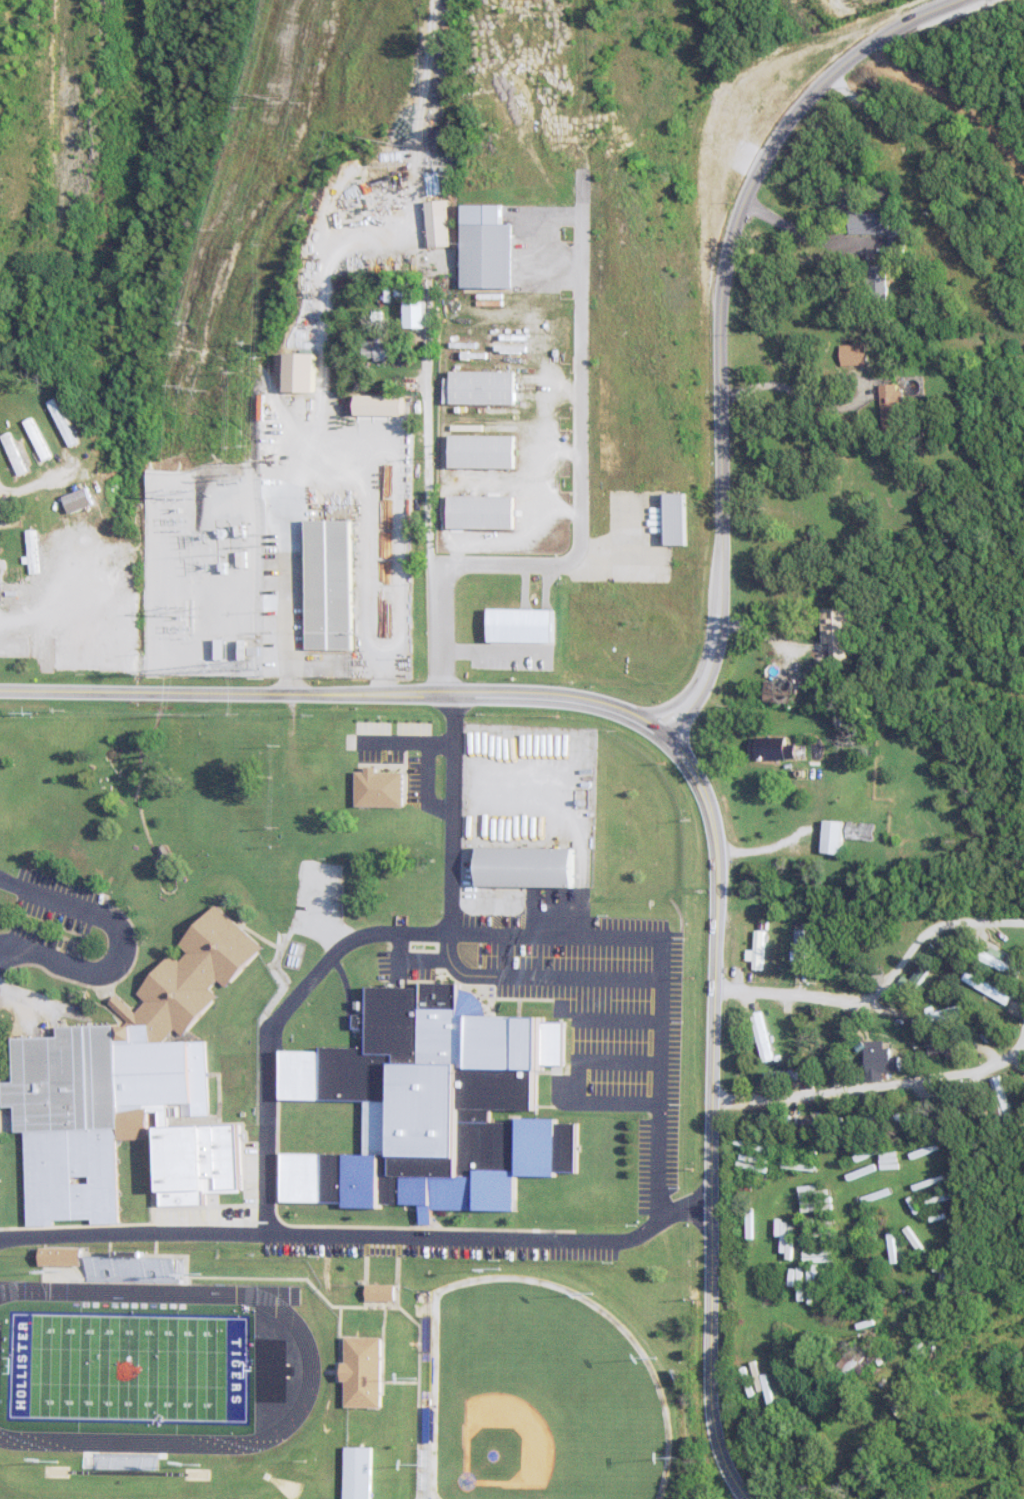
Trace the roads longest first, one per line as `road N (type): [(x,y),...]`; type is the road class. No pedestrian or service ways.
road 1 (tertiary): [(0,690),(557,698),(629,714),(668,744),(707,800),(719,860),(710,1403),(714,1433),(749,1498)]
road 2 (tertiary): [(968,0),(778,70),(743,99),(727,138),(724,616),(706,698),(668,744)]
road 3 (residential): [(1023,945),(979,924),(951,926),(892,989),(867,1004),(716,990)]
road 4 (residential): [(716,1109),(1007,1064)]

